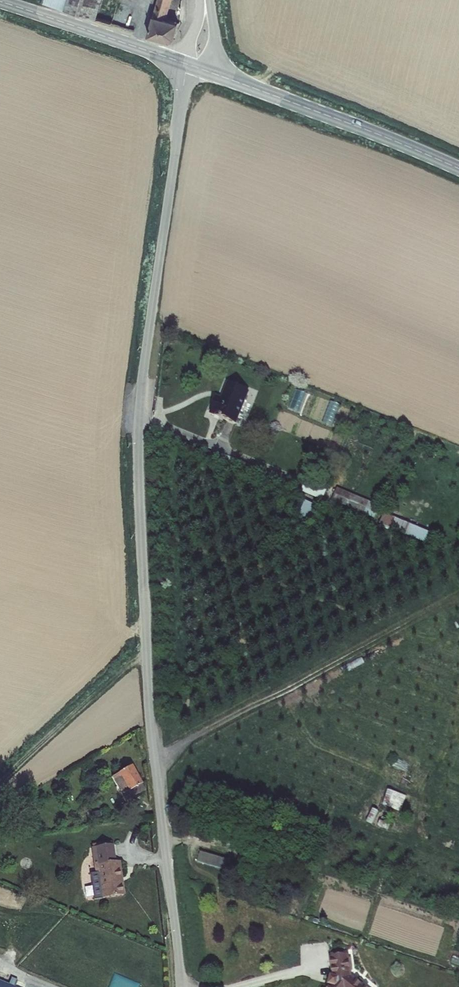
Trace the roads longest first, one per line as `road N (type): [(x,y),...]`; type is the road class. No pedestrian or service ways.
road 1 (unclassified): [(190,65),(143,369),(139,448),(149,716),(181,986)]
road 2 (tertiary): [(458,168),(212,72)]
road 3 (track): [(147,653),(0,787)]
road 4 (tertiary): [(183,63),(0,2)]

